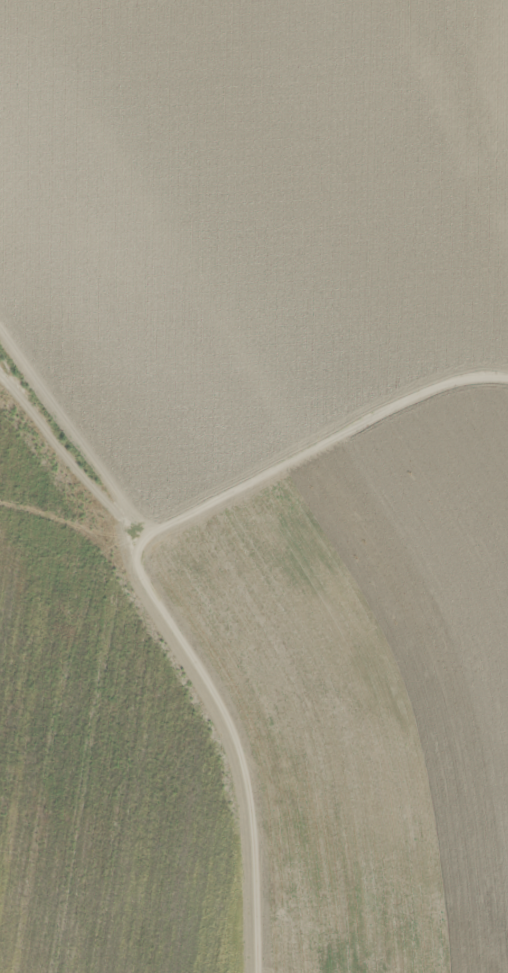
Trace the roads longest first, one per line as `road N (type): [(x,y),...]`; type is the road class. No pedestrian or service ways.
road 1 (residential): [(0,379),(137,544),(321,434),(426,384),(507,375)]

